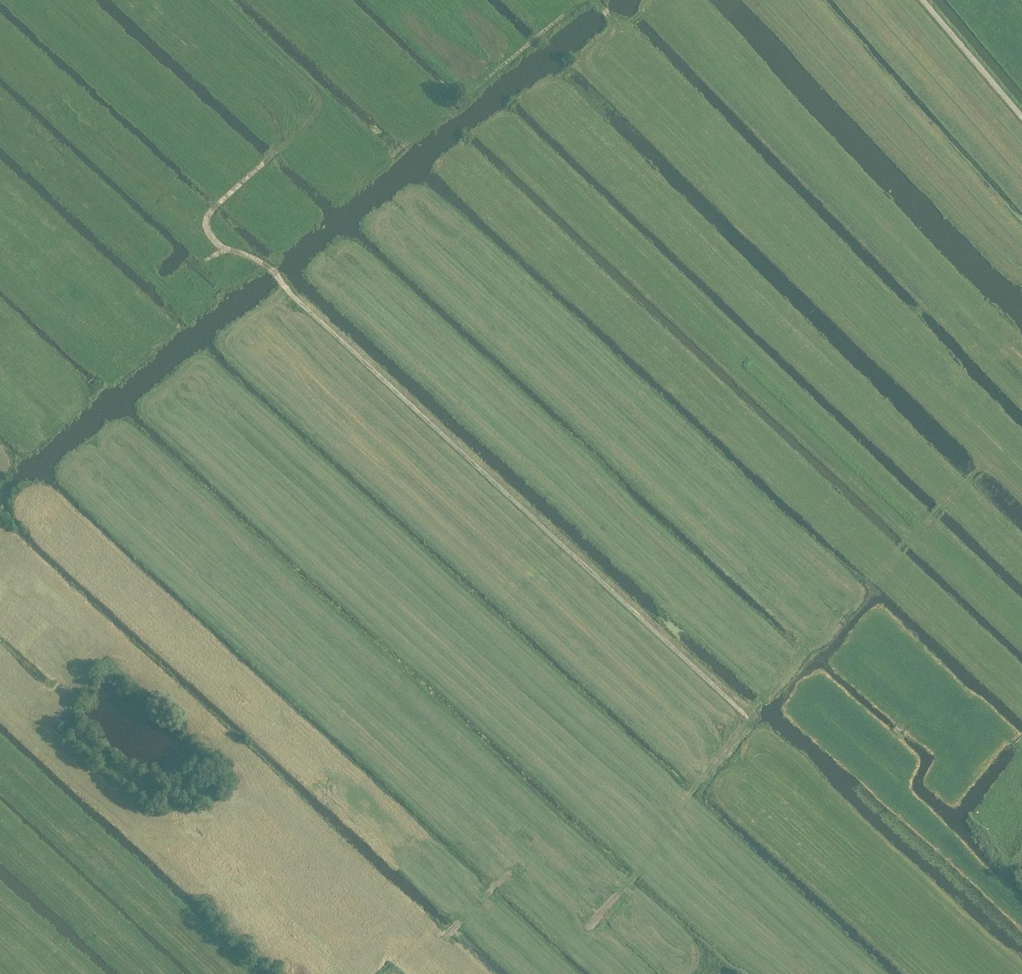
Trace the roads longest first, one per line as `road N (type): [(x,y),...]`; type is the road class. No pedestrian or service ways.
road 1 (track): [(1021,973),(268,268)]
road 2 (track): [(985,464),(584,69),(589,53),(616,33),(601,6)]
road 3 (track): [(629,885),(747,717),(985,464),(1021,500)]
road 4 (track): [(0,473),(194,316)]
road 5 (track): [(1021,117),(922,0)]
road 6 (track): [(229,250),(207,219),(276,149)]
road 7 (track): [(488,79),(590,0)]

